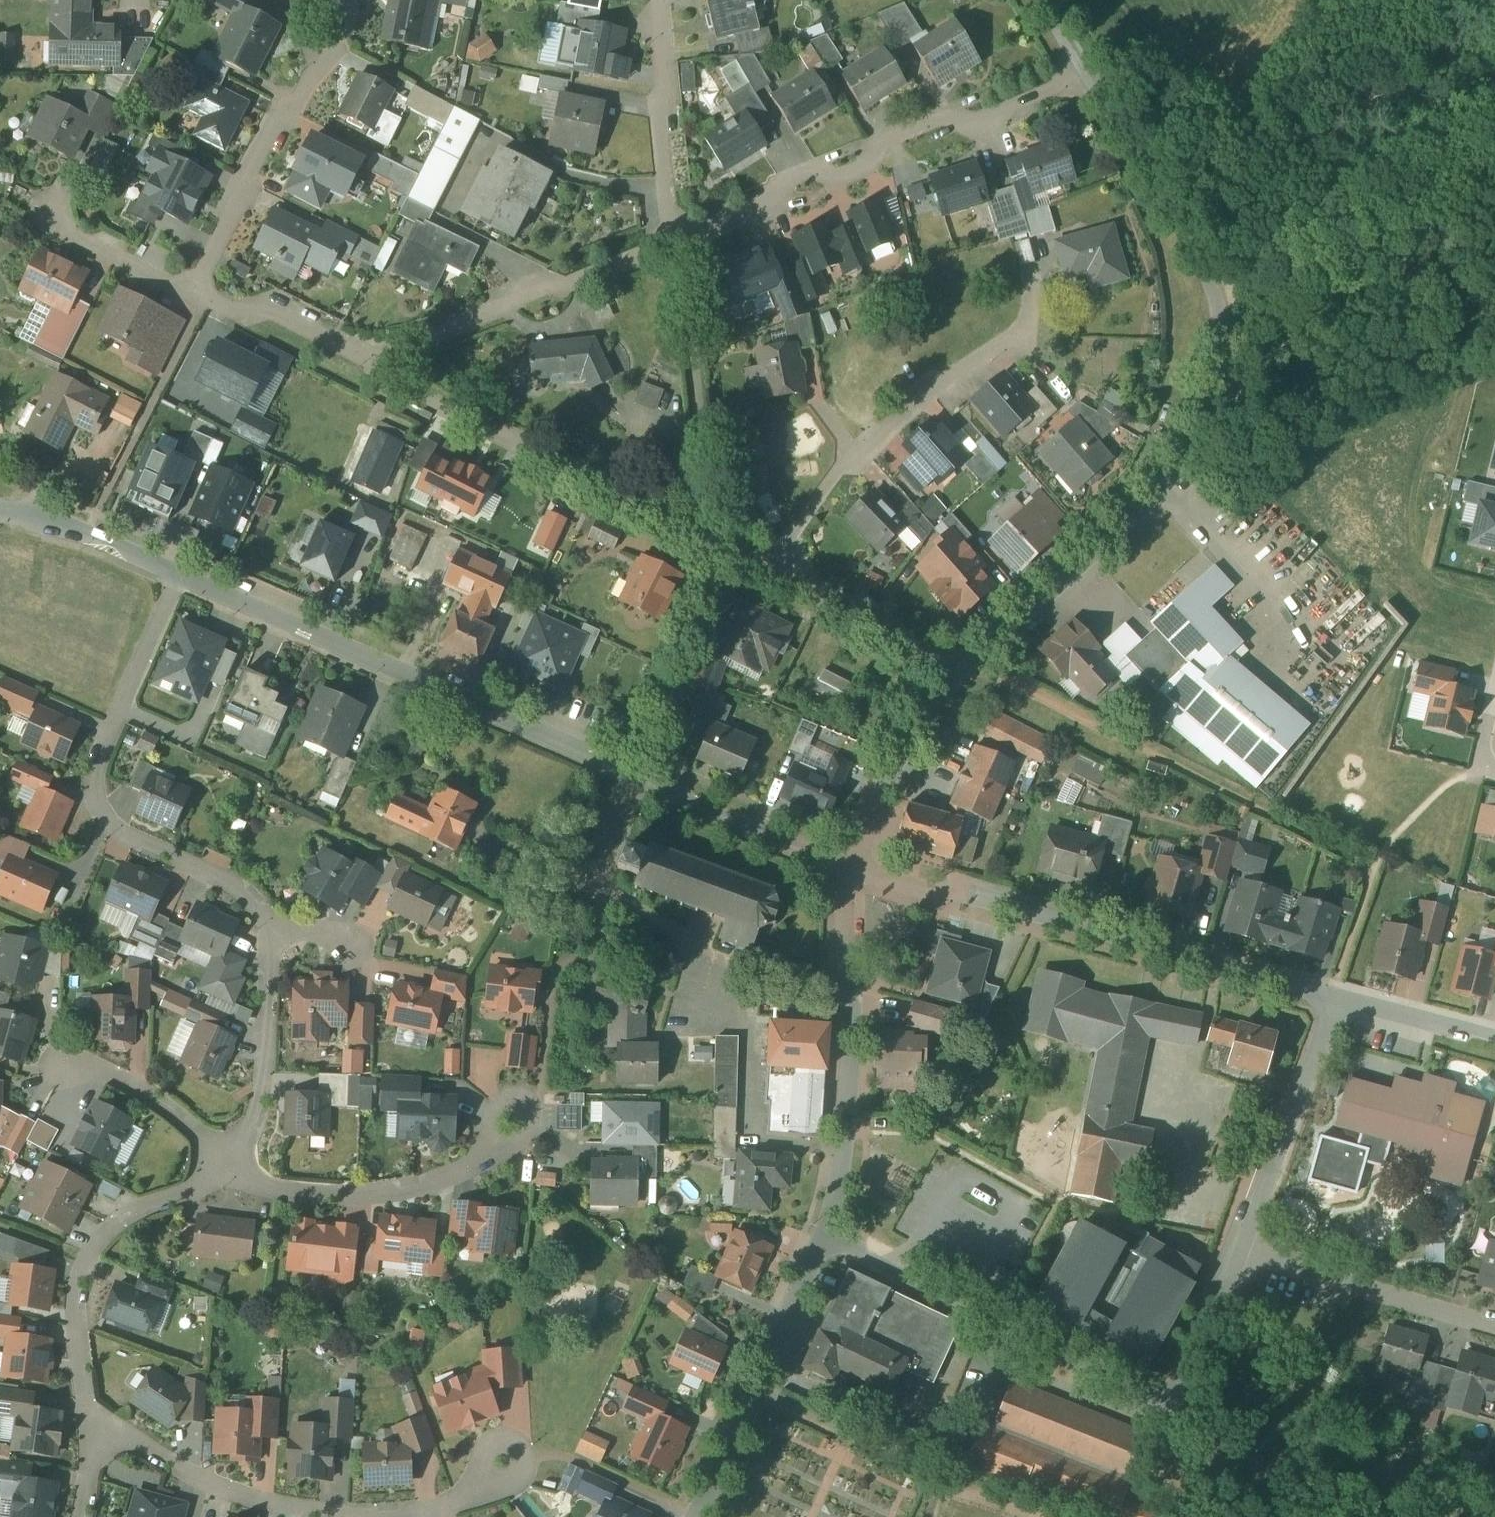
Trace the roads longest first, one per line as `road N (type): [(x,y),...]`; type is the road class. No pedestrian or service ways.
road 1 (residential): [(855,871),(181,574)]
road 2 (residential): [(1086,75),(1206,272),(1224,338),(1216,380),(1184,457),(1156,494),(960,671)]
road 3 (residential): [(1246,1252),(1192,1383),(1147,1407),(1121,1399),(833,1220)]
road 4 (residential): [(1332,1003),(855,871)]
road 5 (residential): [(272,937),(251,894),(123,832),(102,803),(98,767),(181,574)]
road 6 (residential): [(777,558),(720,539),(352,358)]
road 7 (residential): [(1086,75),(969,125),(937,117),(882,138),(862,165),(834,178),(802,175),(681,230)]
road 8 (residential): [(777,558),(836,471),(901,408),(1025,331),(1033,288)]
road 9 (residential): [(681,230),(352,358)]
road 10 (residential): [(855,871),(853,1059),(833,1220)]
road 11 (residential): [(90,1418),(76,1314),(87,1259),(131,1214),(177,1197),(227,1161)]
road 12 (residential): [(833,1220),(813,1282),(695,1516)]
road 13 (residential): [(341,0),(341,22),(207,288)]
road 14 (residential): [(227,1161),(268,1186),(363,1197),(454,1177),(496,1147),(509,1128)]
road 15 (residential): [(1332,1003),(1246,1252)]
road 16 (residential): [(1246,1252),(1494,1329)]
road 17 (residential): [(90,1418),(231,1495),(316,1516)]
road 18 (residential): [(227,1161),(264,1088),(272,937)]
road 19 (residential): [(681,230),(654,0)]
road 20 (residential): [(960,671),(882,782),(855,871)]
road 21 (residential): [(960,671),(816,593),(802,571),(777,558)]
road 22 (residential): [(207,288),(161,281),(22,206)]
road 23 (residential): [(227,1161),(150,1100),(57,1059)]
road 24 (residential): [(181,574),(0,510)]
road 25 (residential): [(1494,1046),(1332,1003)]
road 26 (residential): [(352,358),(207,288)]
road 27 (residential): [(383,1516),(453,1504),(481,1490),(504,1464)]

